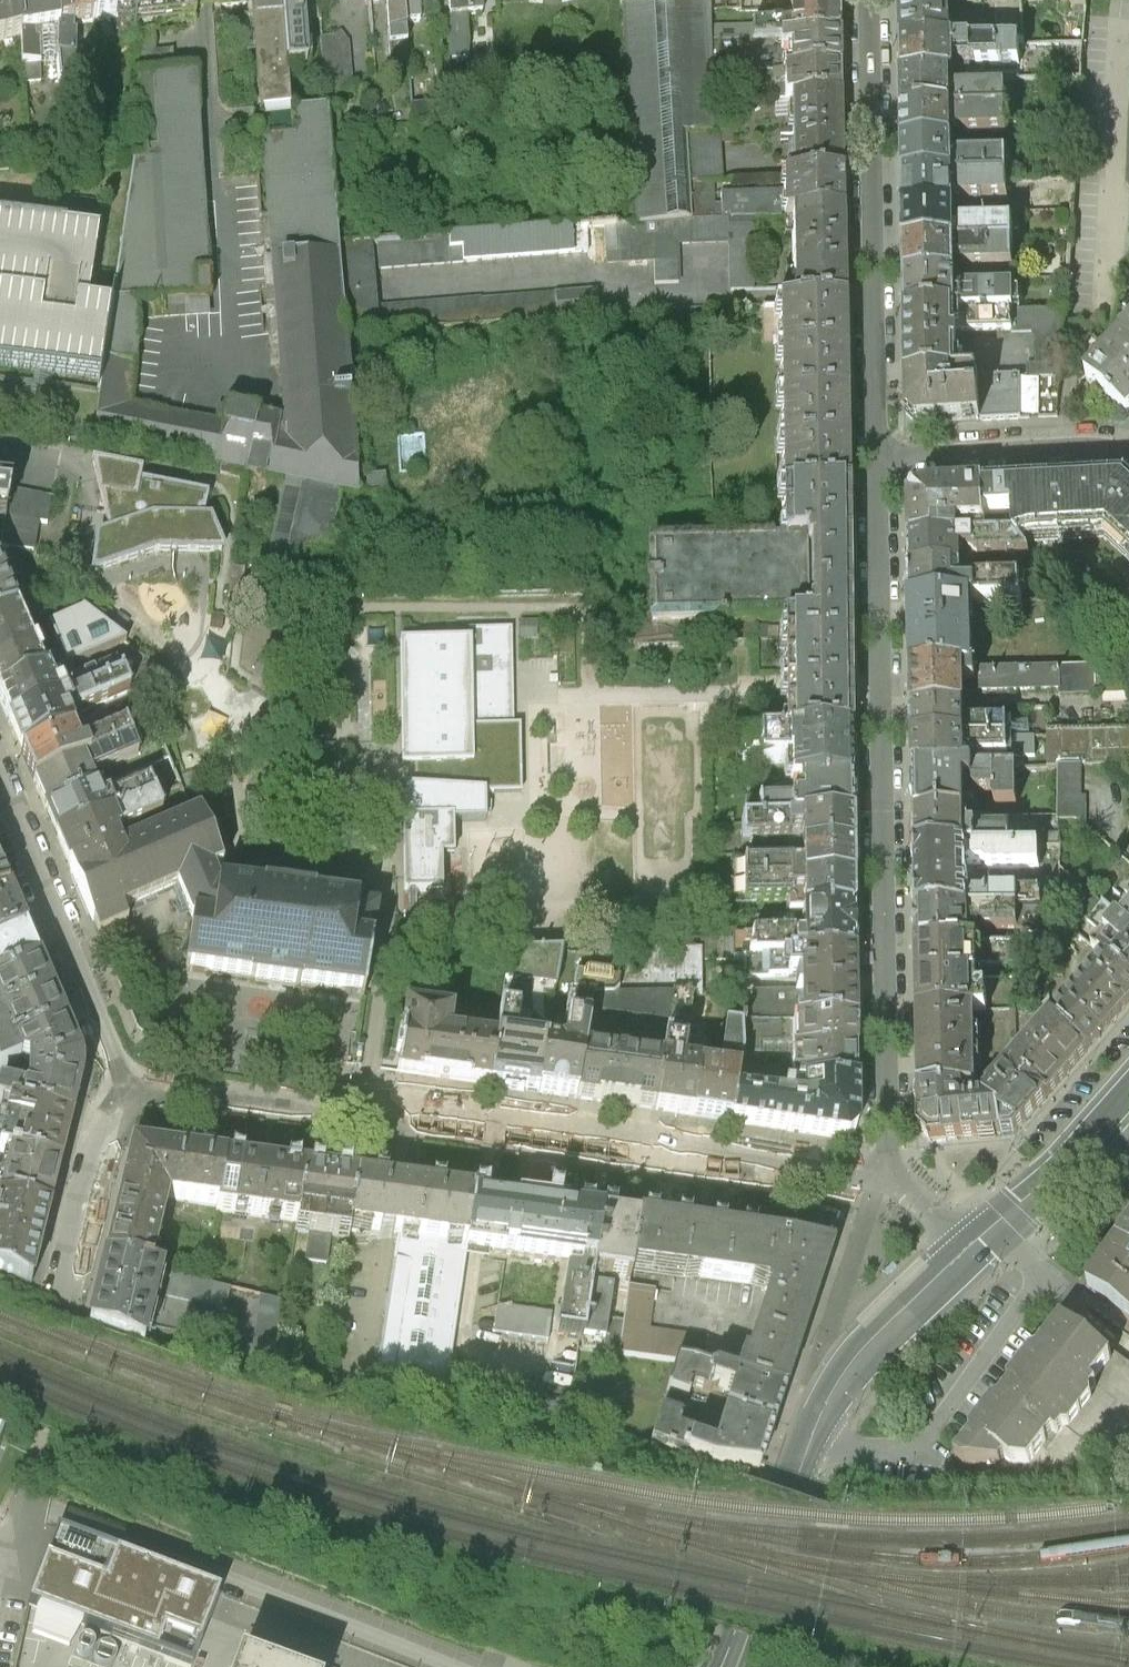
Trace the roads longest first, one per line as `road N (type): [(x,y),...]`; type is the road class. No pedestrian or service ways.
road 1 (residential): [(119,1077),(885,1175)]
road 2 (residential): [(885,1175),(877,458)]
road 3 (secondary): [(729,1666),(787,1499),(840,1378),(968,1246)]
road 4 (residential): [(877,458),(871,0)]
road 5 (residential): [(0,782),(119,1077)]
road 6 (residential): [(877,458),(1074,443),(1128,451)]
road 7 (residential): [(119,1077),(64,1323)]
road 8 (secondary): [(968,1246),(1100,1120)]

